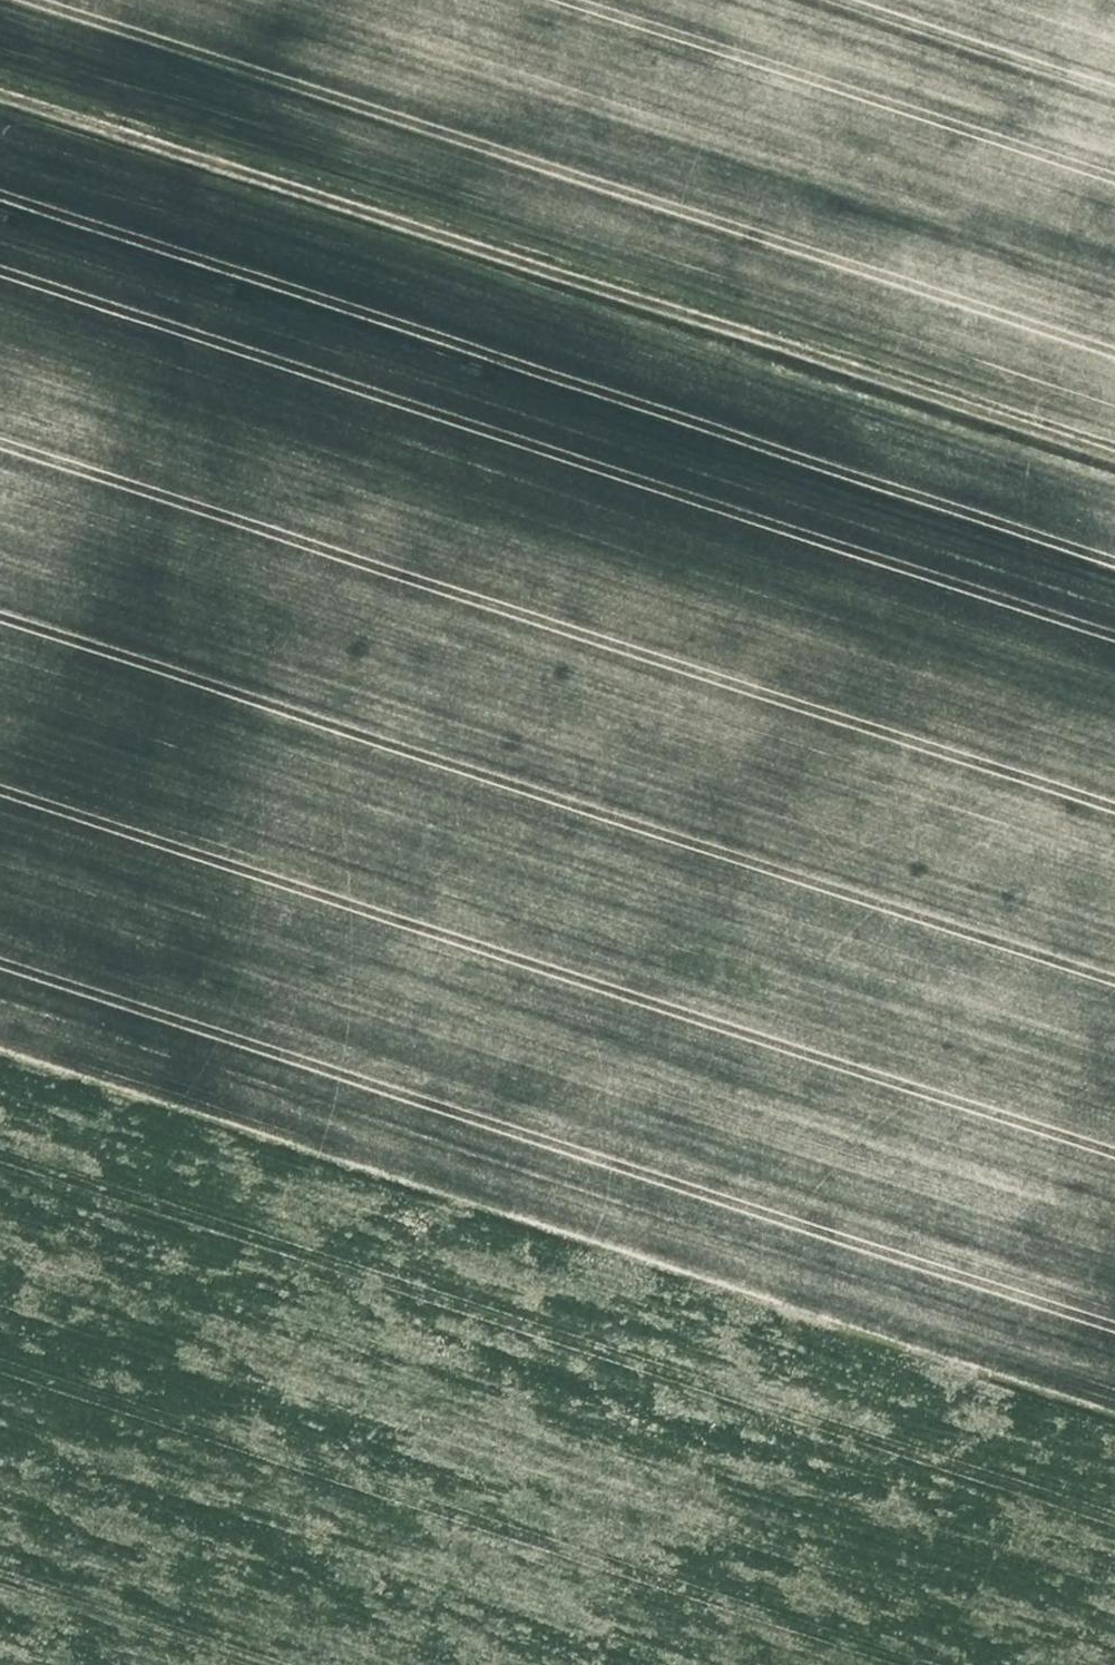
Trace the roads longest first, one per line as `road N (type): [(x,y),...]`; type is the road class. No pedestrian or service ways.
road 1 (track): [(1114,454),(0,90)]

